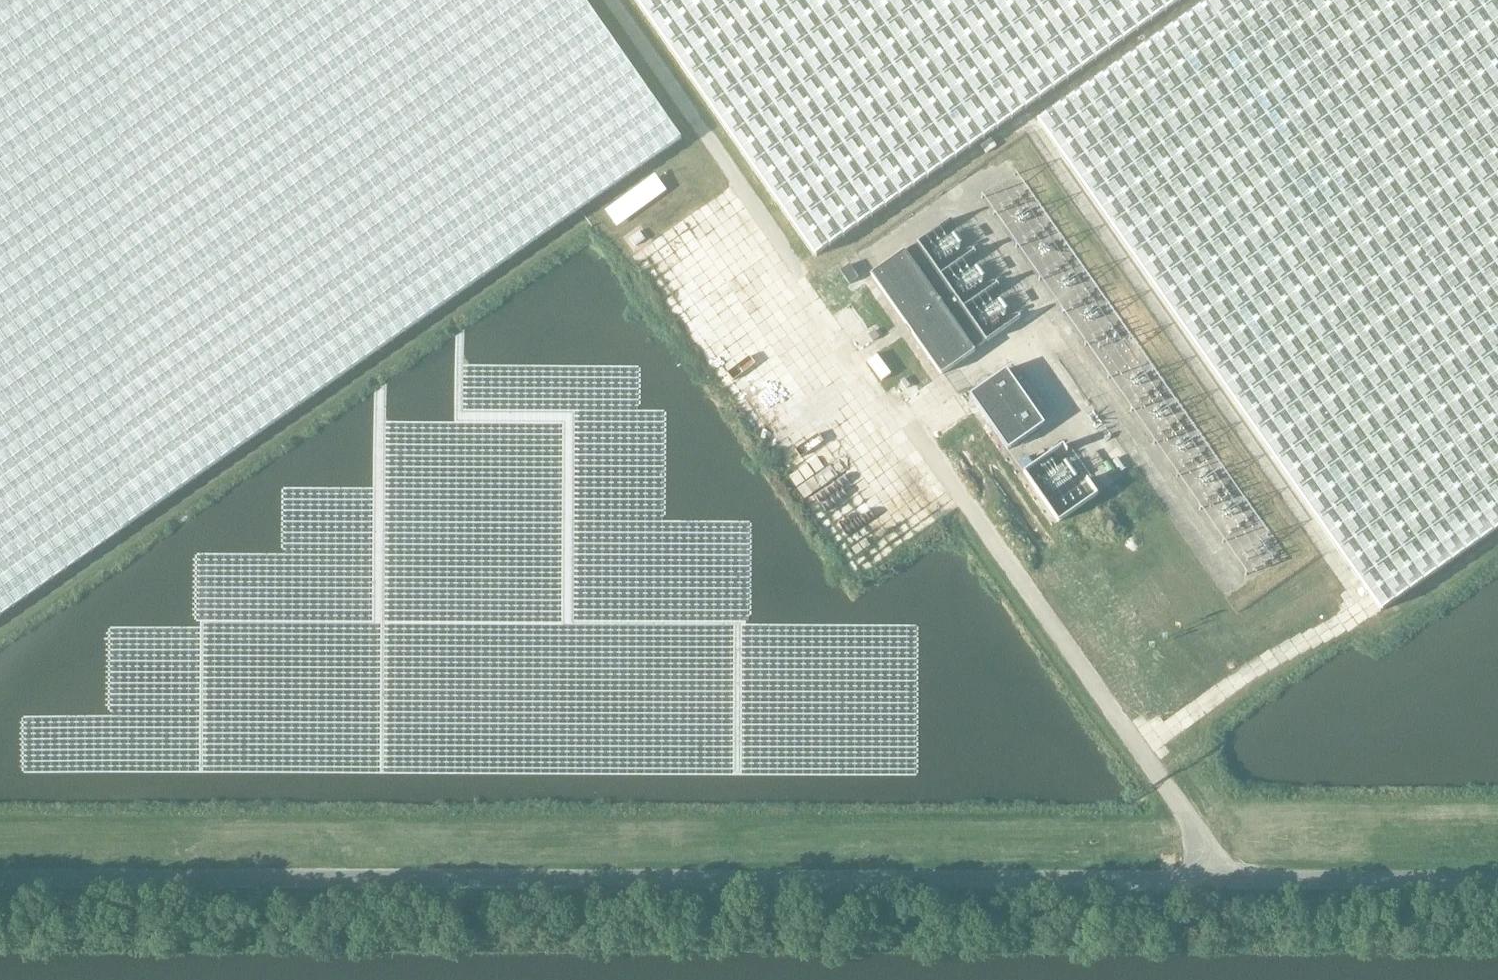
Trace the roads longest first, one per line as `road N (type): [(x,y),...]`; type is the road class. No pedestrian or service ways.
road 1 (unclassified): [(0,875),(1497,879)]

